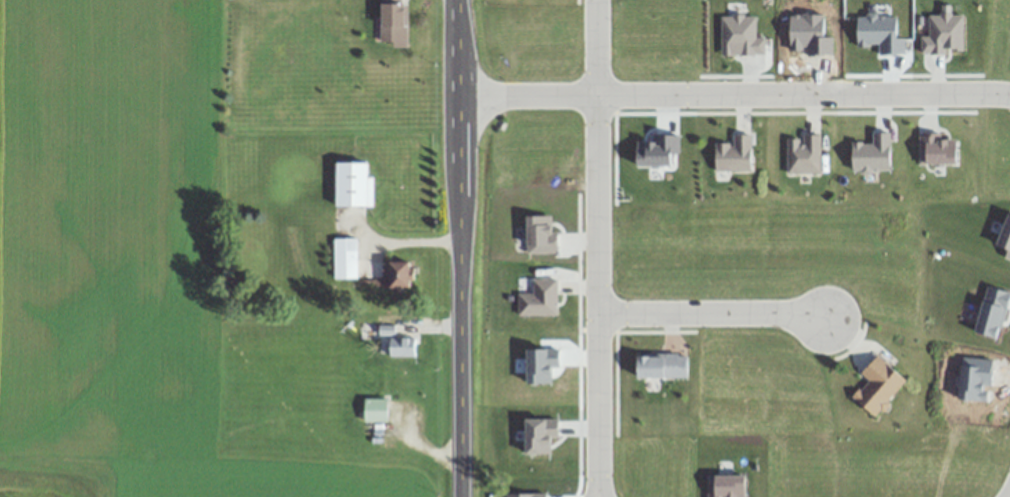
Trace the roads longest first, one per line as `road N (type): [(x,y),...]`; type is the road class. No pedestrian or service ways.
road 1 (residential): [(459,96),(1009,96)]
road 2 (tertiary): [(461,496),(458,0)]
road 3 (residential): [(599,496),(596,95)]
road 4 (residential): [(596,312),(825,319)]

